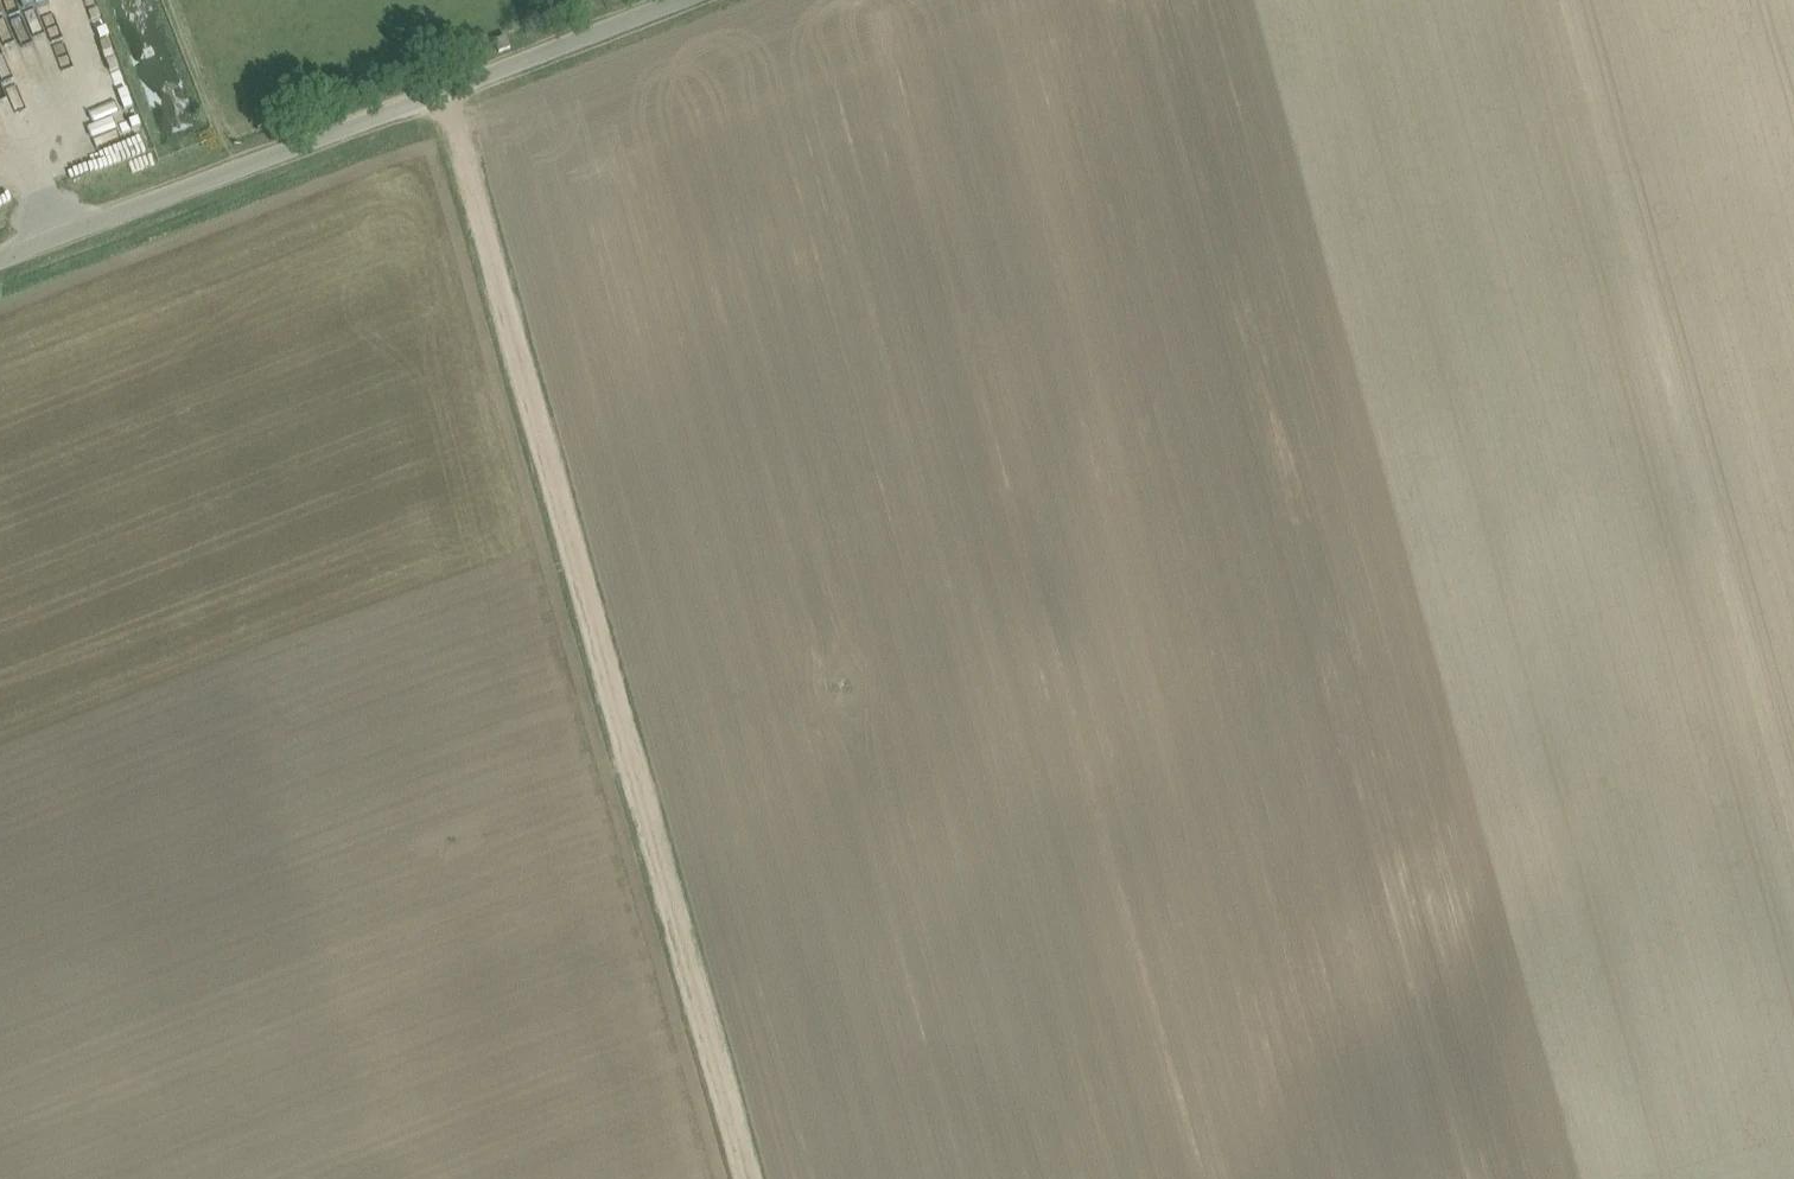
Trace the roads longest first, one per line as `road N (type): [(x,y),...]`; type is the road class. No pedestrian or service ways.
road 1 (track): [(749,1178),(444,93)]
road 2 (unclassified): [(444,93),(0,259)]
road 3 (unclassified): [(444,93),(682,0)]

